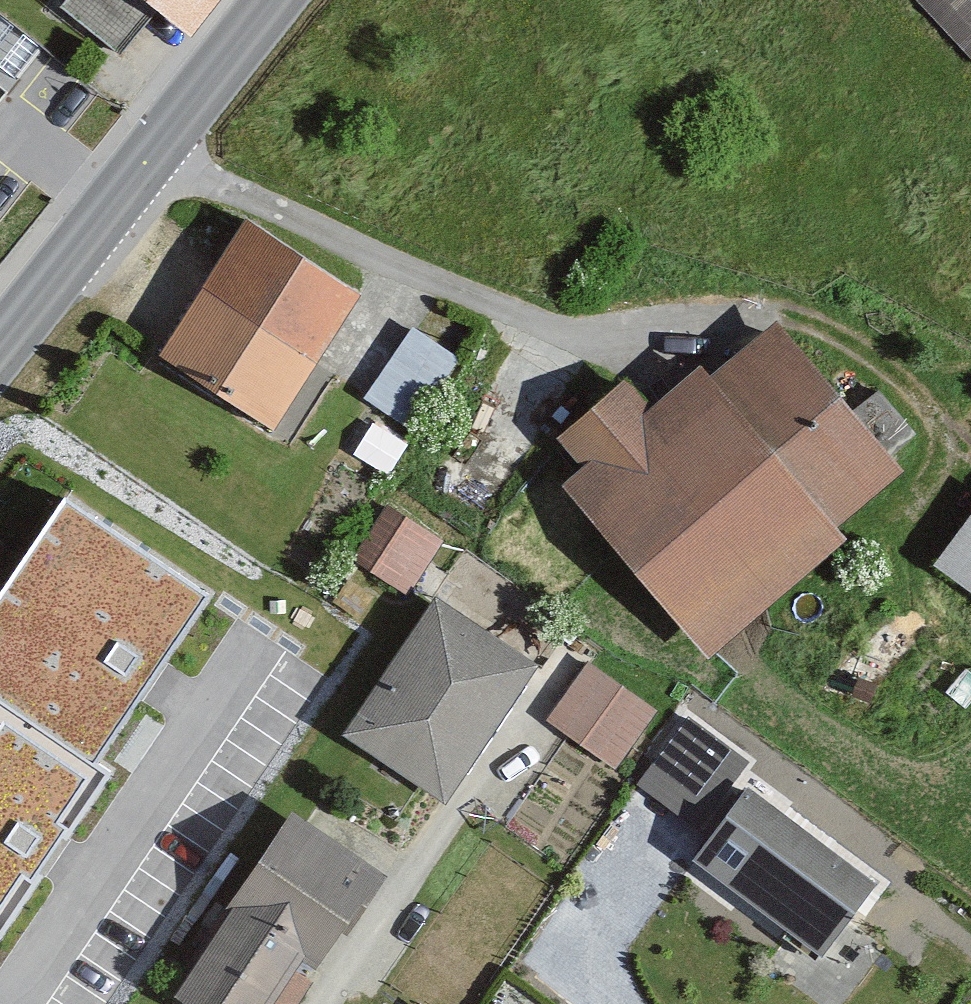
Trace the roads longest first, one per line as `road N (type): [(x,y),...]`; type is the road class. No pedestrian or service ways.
road 1 (residential): [(160,154),(563,344),(638,338),(762,308),(800,314)]
road 2 (residential): [(332,1003),(566,658)]
road 3 (secondary): [(160,154),(0,360)]
road 4 (track): [(962,462),(936,416),(800,314)]
road 5 (secondary): [(280,0),(160,154)]

